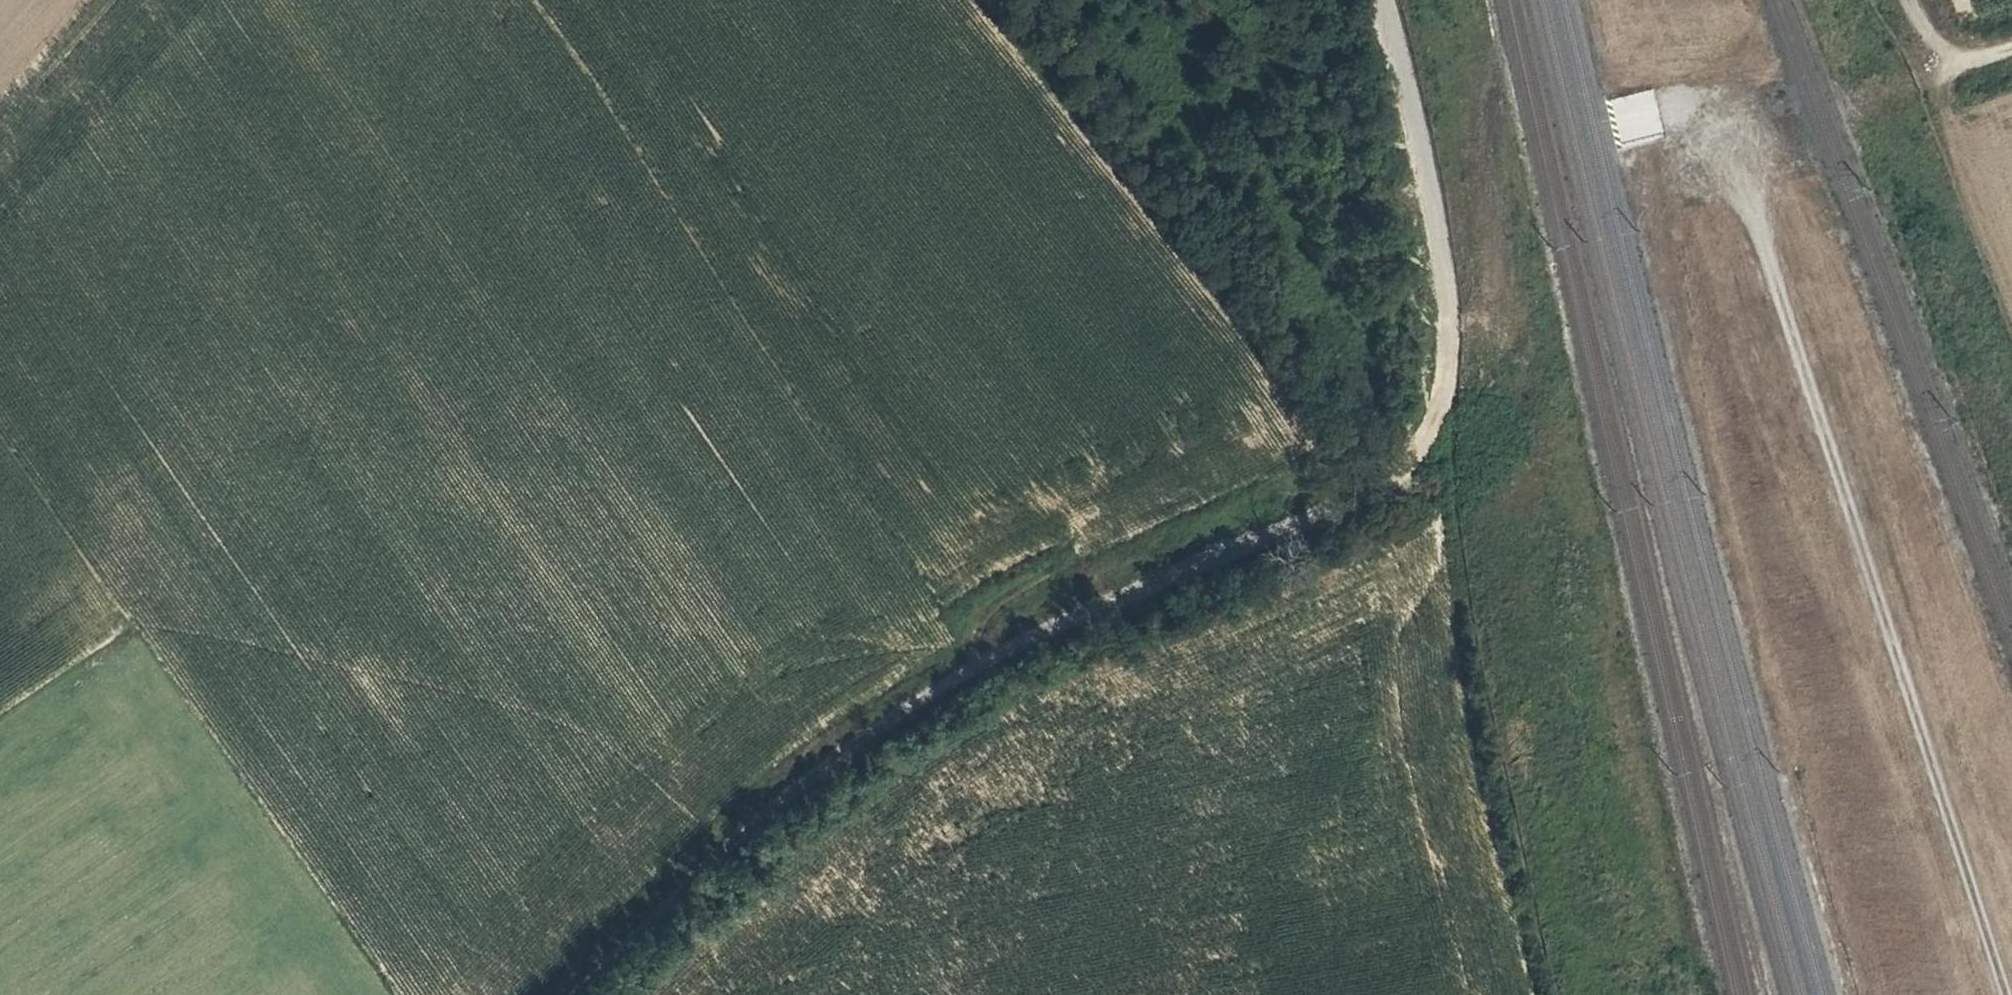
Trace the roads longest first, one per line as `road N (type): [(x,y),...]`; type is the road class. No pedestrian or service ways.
road 1 (track): [(1374,0),(1437,227),(1450,334),(1437,415),(1410,463),(1335,513),(1000,650),(795,796),(592,994)]
road 2 (track): [(1910,0),(1951,55),(2011,50)]

